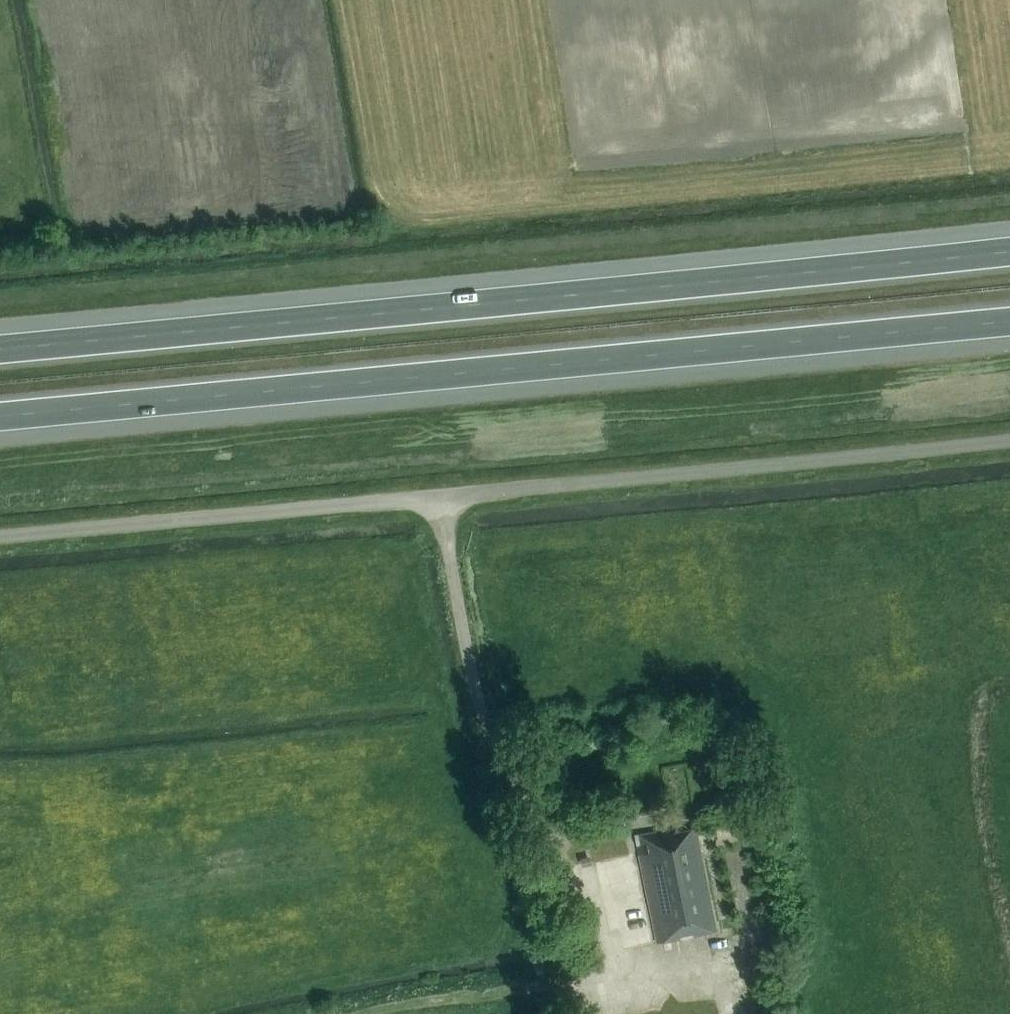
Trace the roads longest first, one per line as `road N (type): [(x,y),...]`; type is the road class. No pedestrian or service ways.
road 1 (motorway): [(1009,251),(0,349)]
road 2 (motorway): [(0,417),(1009,321)]
road 3 (unclassified): [(0,538),(1009,442)]
road 4 (track): [(619,989),(590,892),(530,813),(469,663),(441,496)]
road 5 (track): [(619,989),(749,970),(758,1013)]

